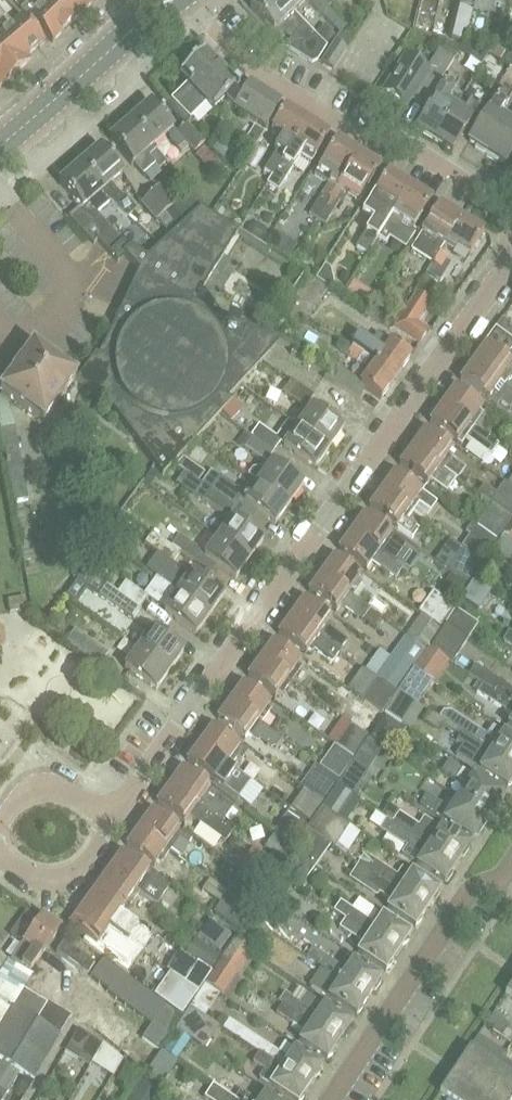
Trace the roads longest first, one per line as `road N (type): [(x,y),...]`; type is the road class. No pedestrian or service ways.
road 1 (residential): [(114,822),(511,267)]
road 2 (residential): [(511,206),(387,129),(361,133),(209,26)]
road 3 (residential): [(330,1099),(472,889),(511,861)]
road 4 (secondary): [(0,146),(163,0)]
road 5 (residential): [(0,855),(55,885),(77,875),(114,822)]
road 6 (residential): [(114,822),(46,783),(24,792),(0,822)]

